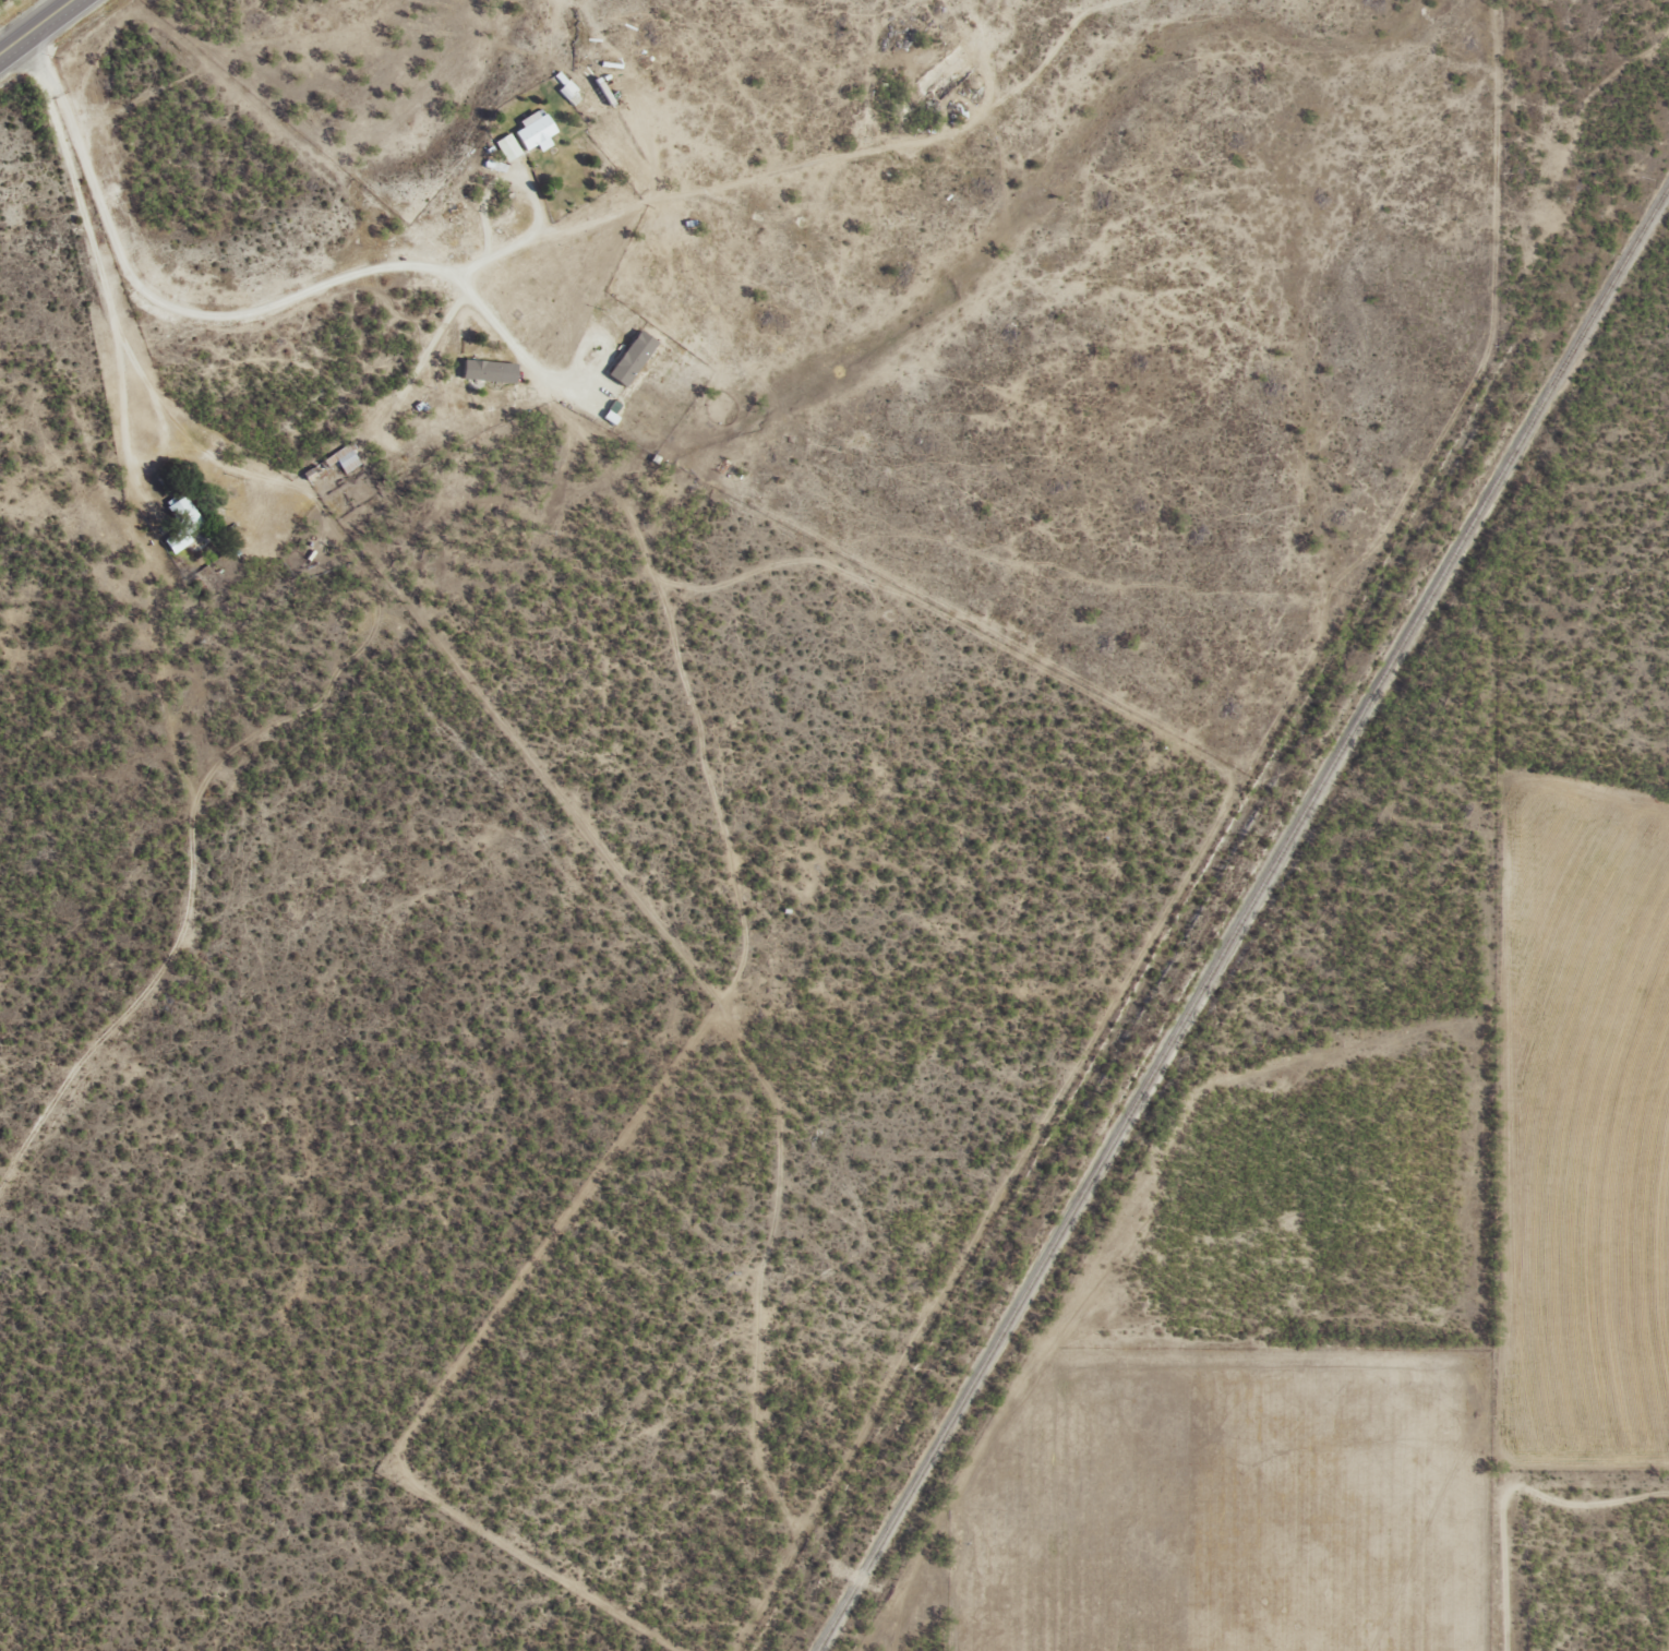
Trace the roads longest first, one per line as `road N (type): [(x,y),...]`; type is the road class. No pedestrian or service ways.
road 1 (trunk): [(0,76),(96,0)]

